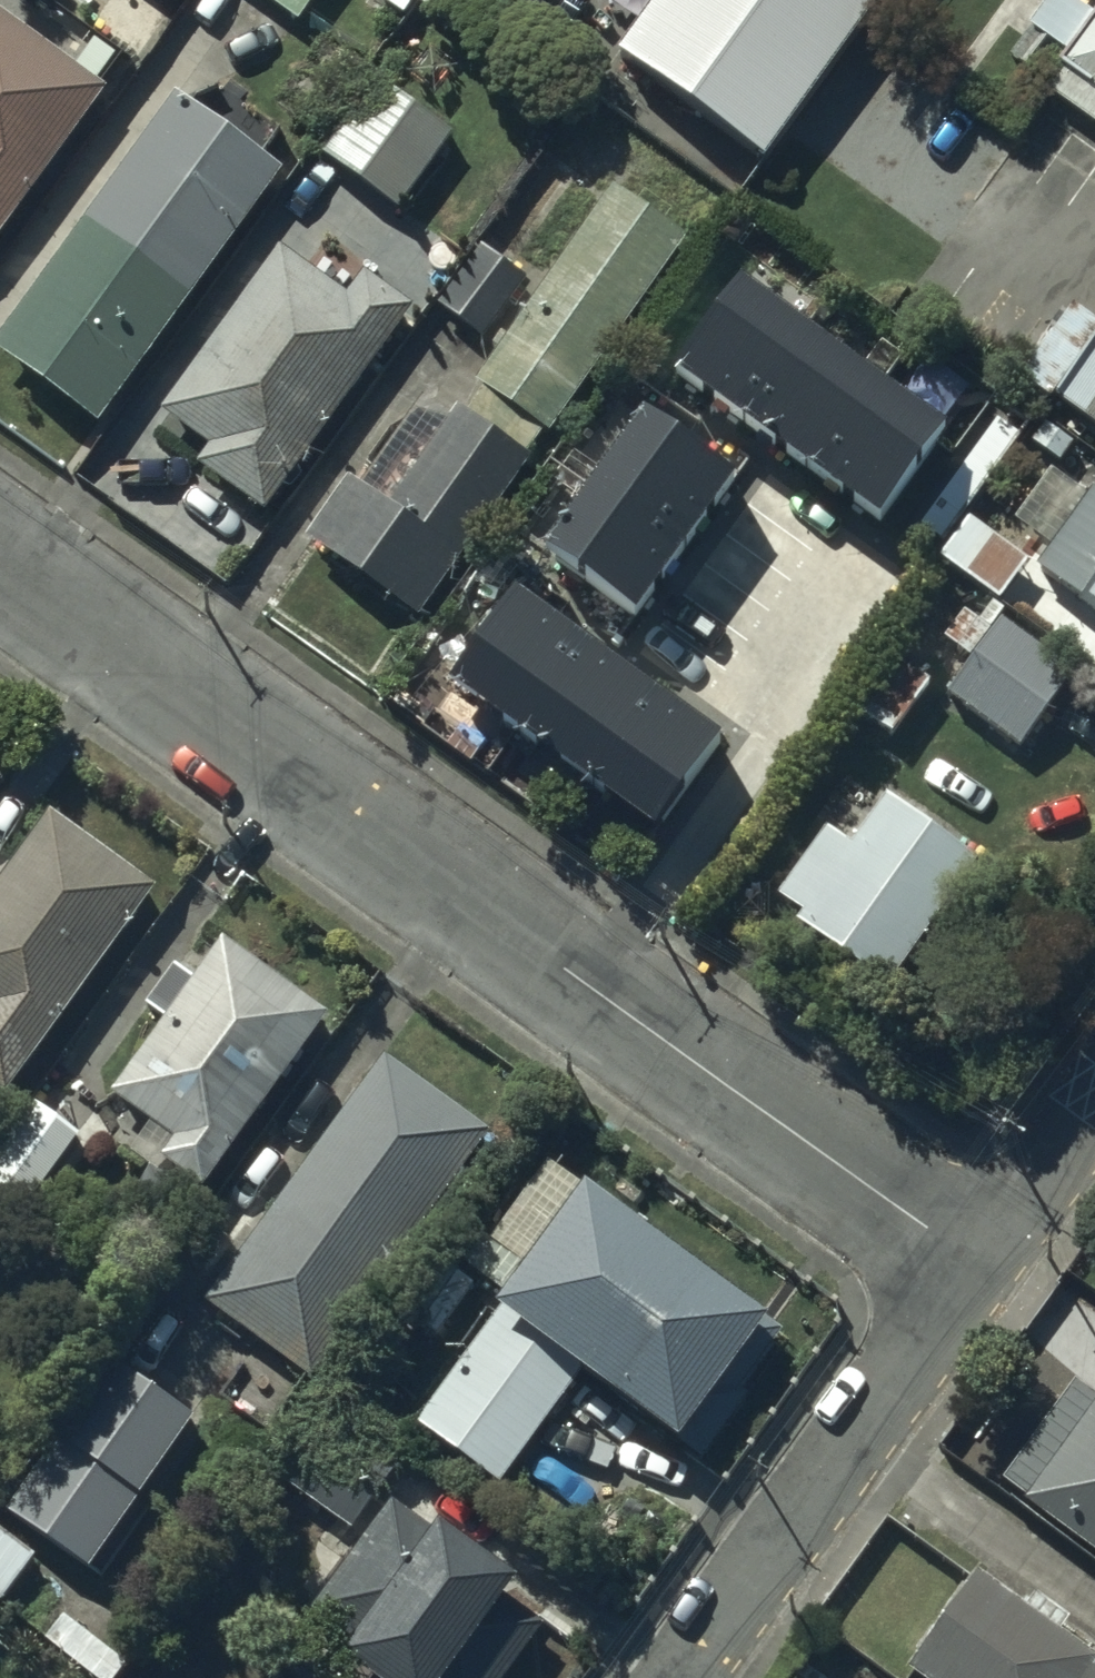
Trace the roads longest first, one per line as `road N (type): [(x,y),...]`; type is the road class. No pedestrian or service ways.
road 1 (residential): [(978,1258),(0,557)]
road 2 (residential): [(673,1677),(978,1258)]
road 3 (residential): [(978,1258),(1094,1100)]

